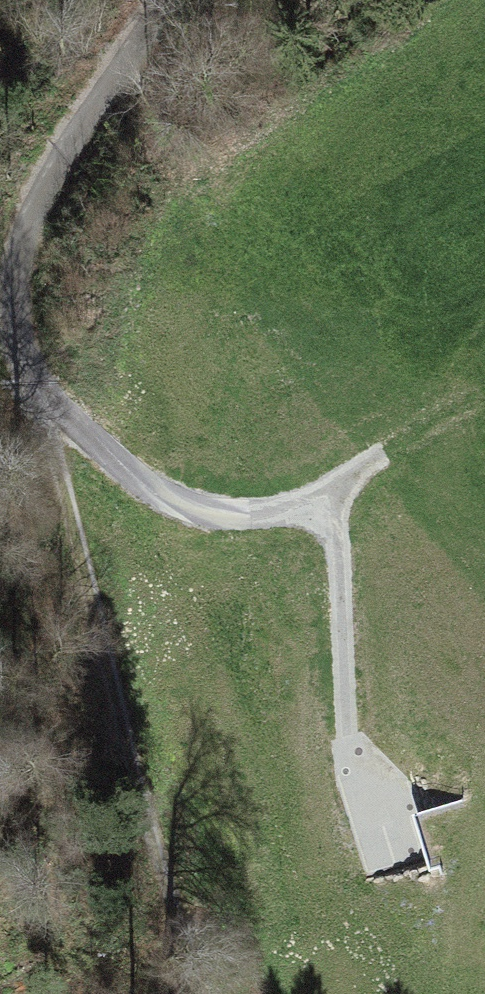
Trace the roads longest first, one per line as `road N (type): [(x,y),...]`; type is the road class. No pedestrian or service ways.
road 1 (track): [(174,0),(59,168),(16,287),(34,395),(165,870),(186,993)]
road 2 (track): [(345,731),(335,542),(310,507),(246,513),(164,489),(34,395)]

